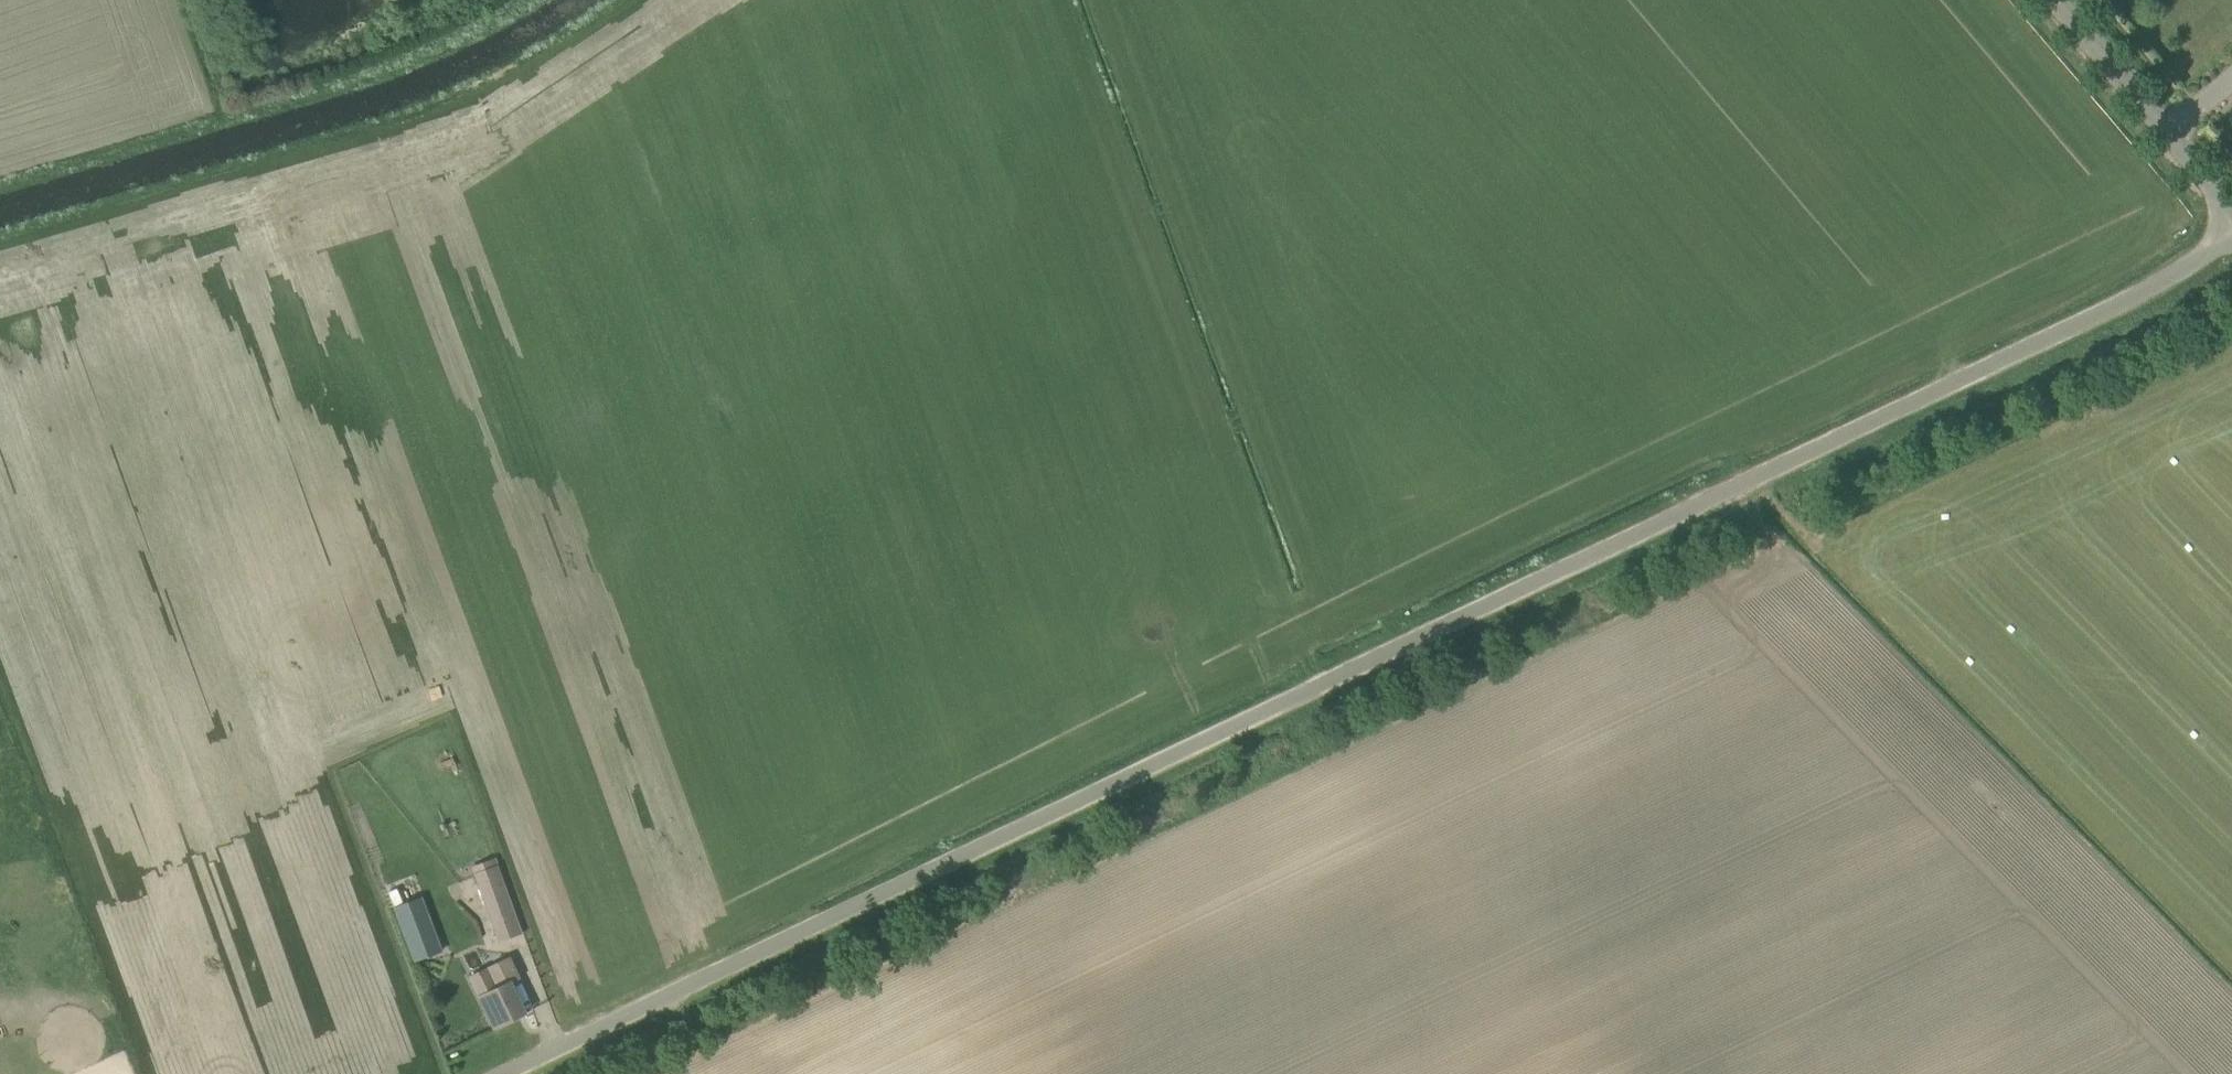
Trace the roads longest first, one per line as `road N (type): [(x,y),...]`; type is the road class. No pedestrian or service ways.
road 1 (unclassified): [(2231,199),(2205,242),(2166,271),(492,1073)]
road 2 (unclassified): [(2231,188),(2069,0)]

